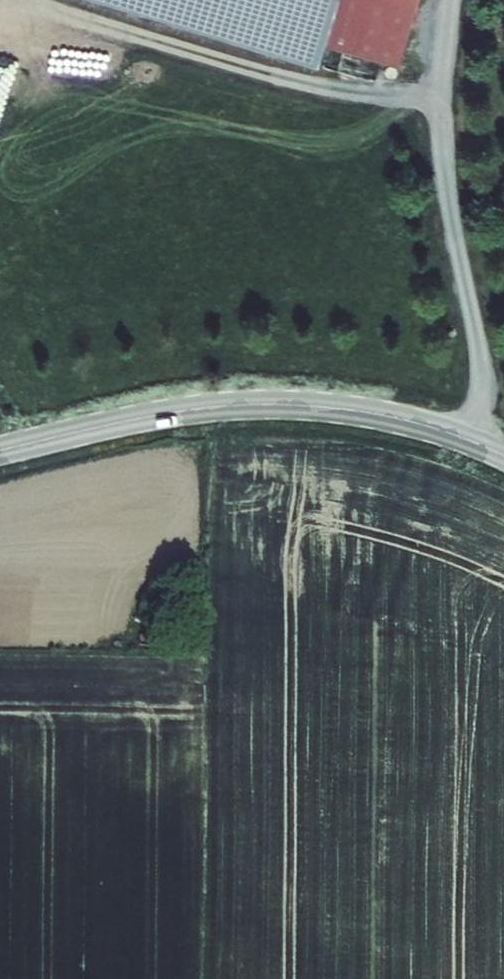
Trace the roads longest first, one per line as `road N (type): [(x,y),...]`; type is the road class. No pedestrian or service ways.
road 1 (tertiary): [(470,442),(365,413),(251,405),(0,450)]
road 2 (unclassified): [(451,0),(442,125),(481,373),(470,442)]

